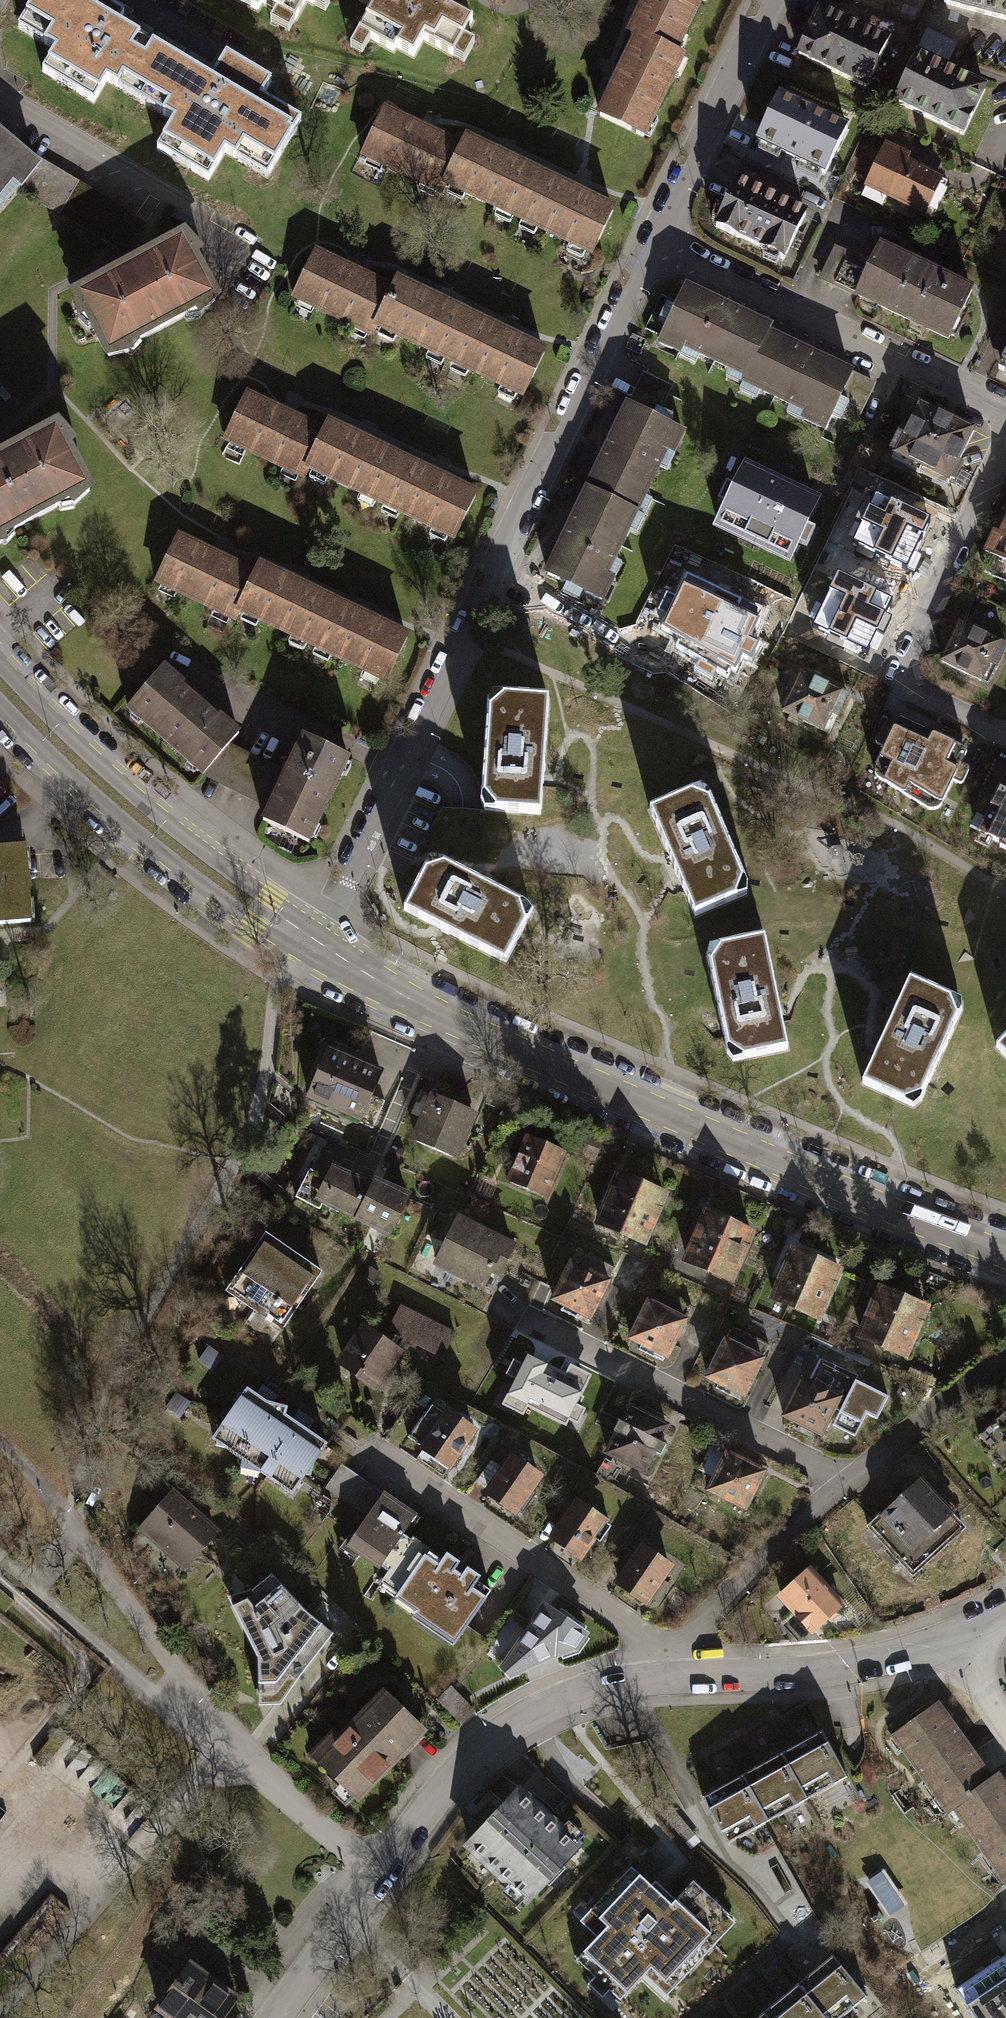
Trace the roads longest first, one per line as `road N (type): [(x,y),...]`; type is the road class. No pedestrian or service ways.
road 1 (residential): [(308,943),(651,242)]
road 2 (tertiary): [(308,943),(433,1015),(789,1172),(1005,1256)]
road 3 (residential): [(273,2017),(441,1786),(487,1739),(534,1711),(611,1685),(665,1678)]
road 4 (tertiary): [(308,943),(269,896),(172,823),(0,661)]
road 5 (tertiary): [(0,708),(162,860),(249,926),(308,943)]
road 6 (residential): [(651,242),(1005,409)]
road 7 (residential): [(1005,431),(905,655),(902,678),(916,697),(1005,739)]
road 8 (residential): [(838,1482),(811,1458),(504,1309)]
road 9 (residential): [(662,1651),(358,1442)]
road 10 (residential): [(665,1678),(774,1676),(956,1641)]
road 11 (residential): [(651,242),(770,0)]
road 12 (residential): [(838,1482),(662,1651)]
road 13 (residential): [(0,98),(186,211)]
road 14 (residential): [(1005,1354),(838,1482)]

